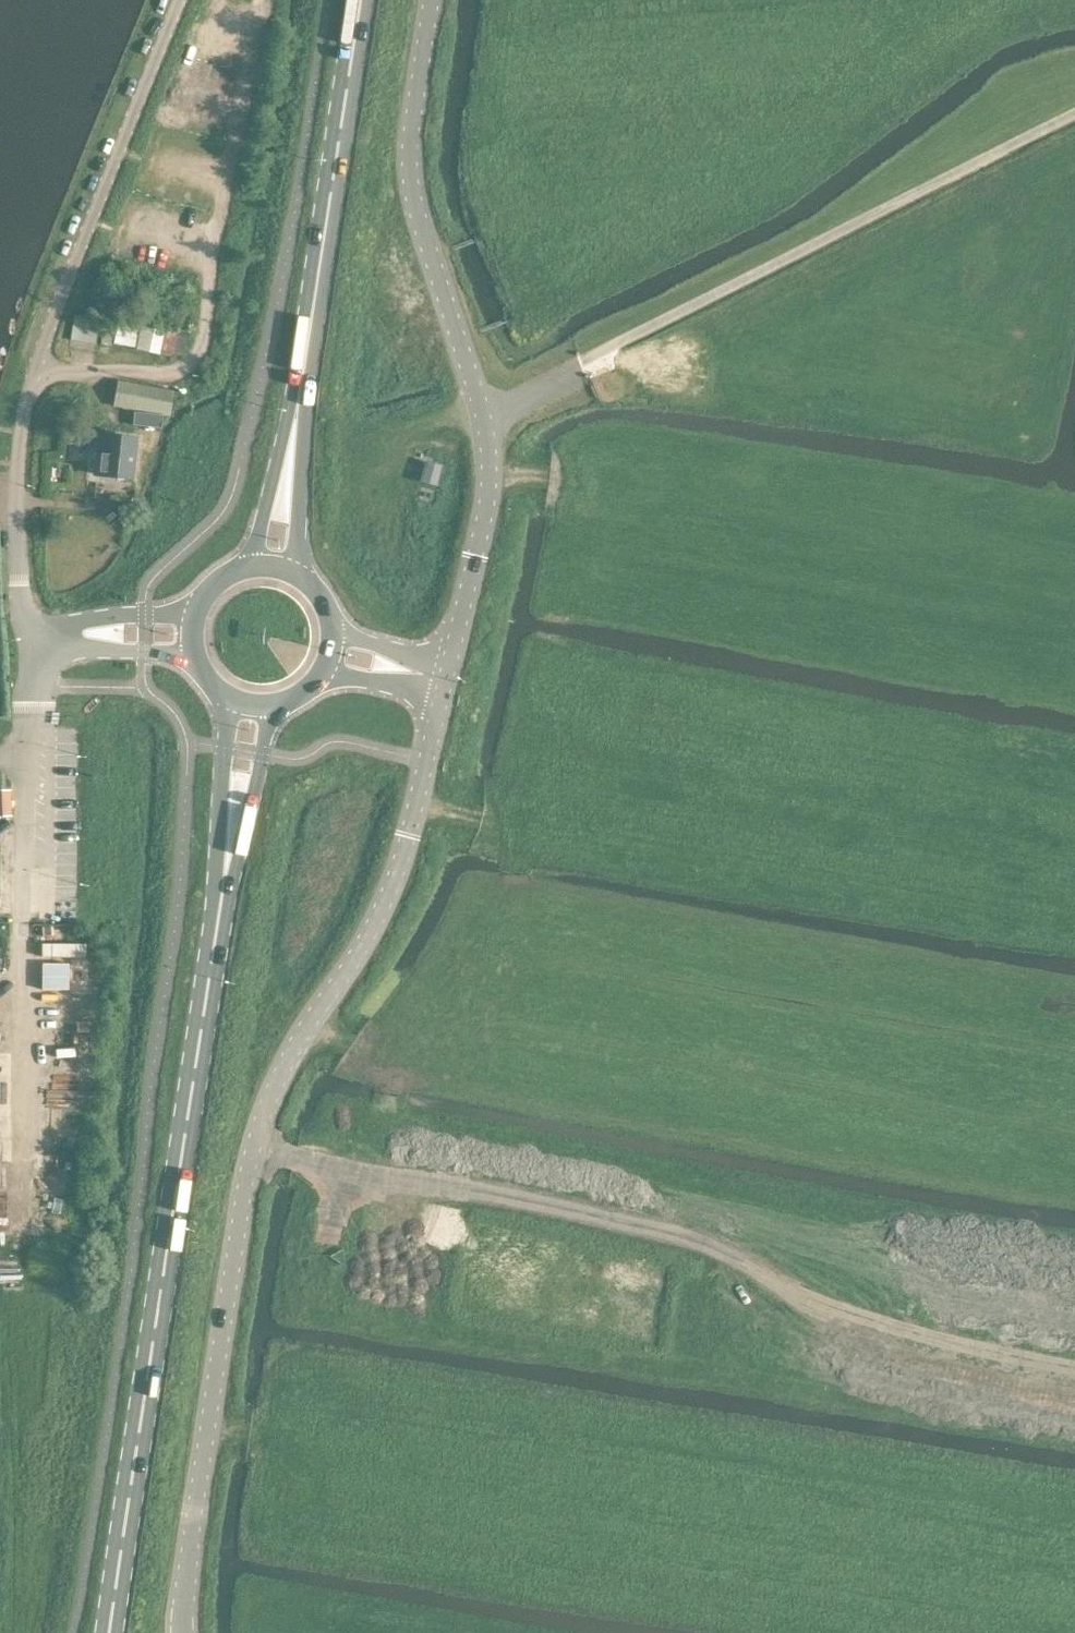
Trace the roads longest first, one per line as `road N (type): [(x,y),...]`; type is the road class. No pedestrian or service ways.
road 1 (tertiary): [(183,1632),(249,1154),(307,1025),(370,933),(406,837),(444,682)]
road 2 (primary): [(109,1632),(229,848)]
road 3 (unclassified): [(425,0),(402,166),(488,438),(484,510),(444,682)]
road 4 (unclassified): [(29,638),(19,601),(24,406),(181,0)]
road 5 (primary): [(289,452),(360,0)]
road 6 (primary): [(227,696),(229,848)]
road 7 (primary): [(229,848),(259,771),(270,705)]
road 8 (unclassified): [(196,614),(126,615),(67,636)]
road 9 (unclassified): [(67,636),(126,652),(194,651)]
road 10 (primary): [(295,574),(289,452)]
road 11 (primary): [(289,452),(252,567)]

